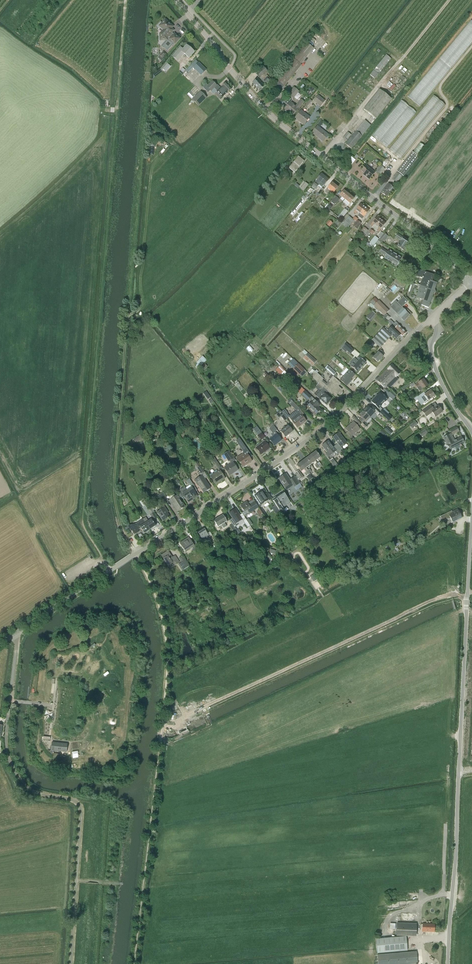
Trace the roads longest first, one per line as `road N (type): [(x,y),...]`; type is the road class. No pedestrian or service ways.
road 1 (track): [(136,554),(113,488),(148,69)]
road 2 (unclassified): [(447,963),(471,510)]
road 3 (tertiary): [(471,283),(274,119),(176,0)]
road 4 (unclassified): [(432,318),(320,430),(111,570)]
road 5 (unclassified): [(71,963),(81,811),(69,799),(27,787),(9,759),(17,632)]
road 6 (unclassified): [(471,431),(436,369),(430,347),(439,331),(432,318)]
road 7 (track): [(264,471),(196,367)]

